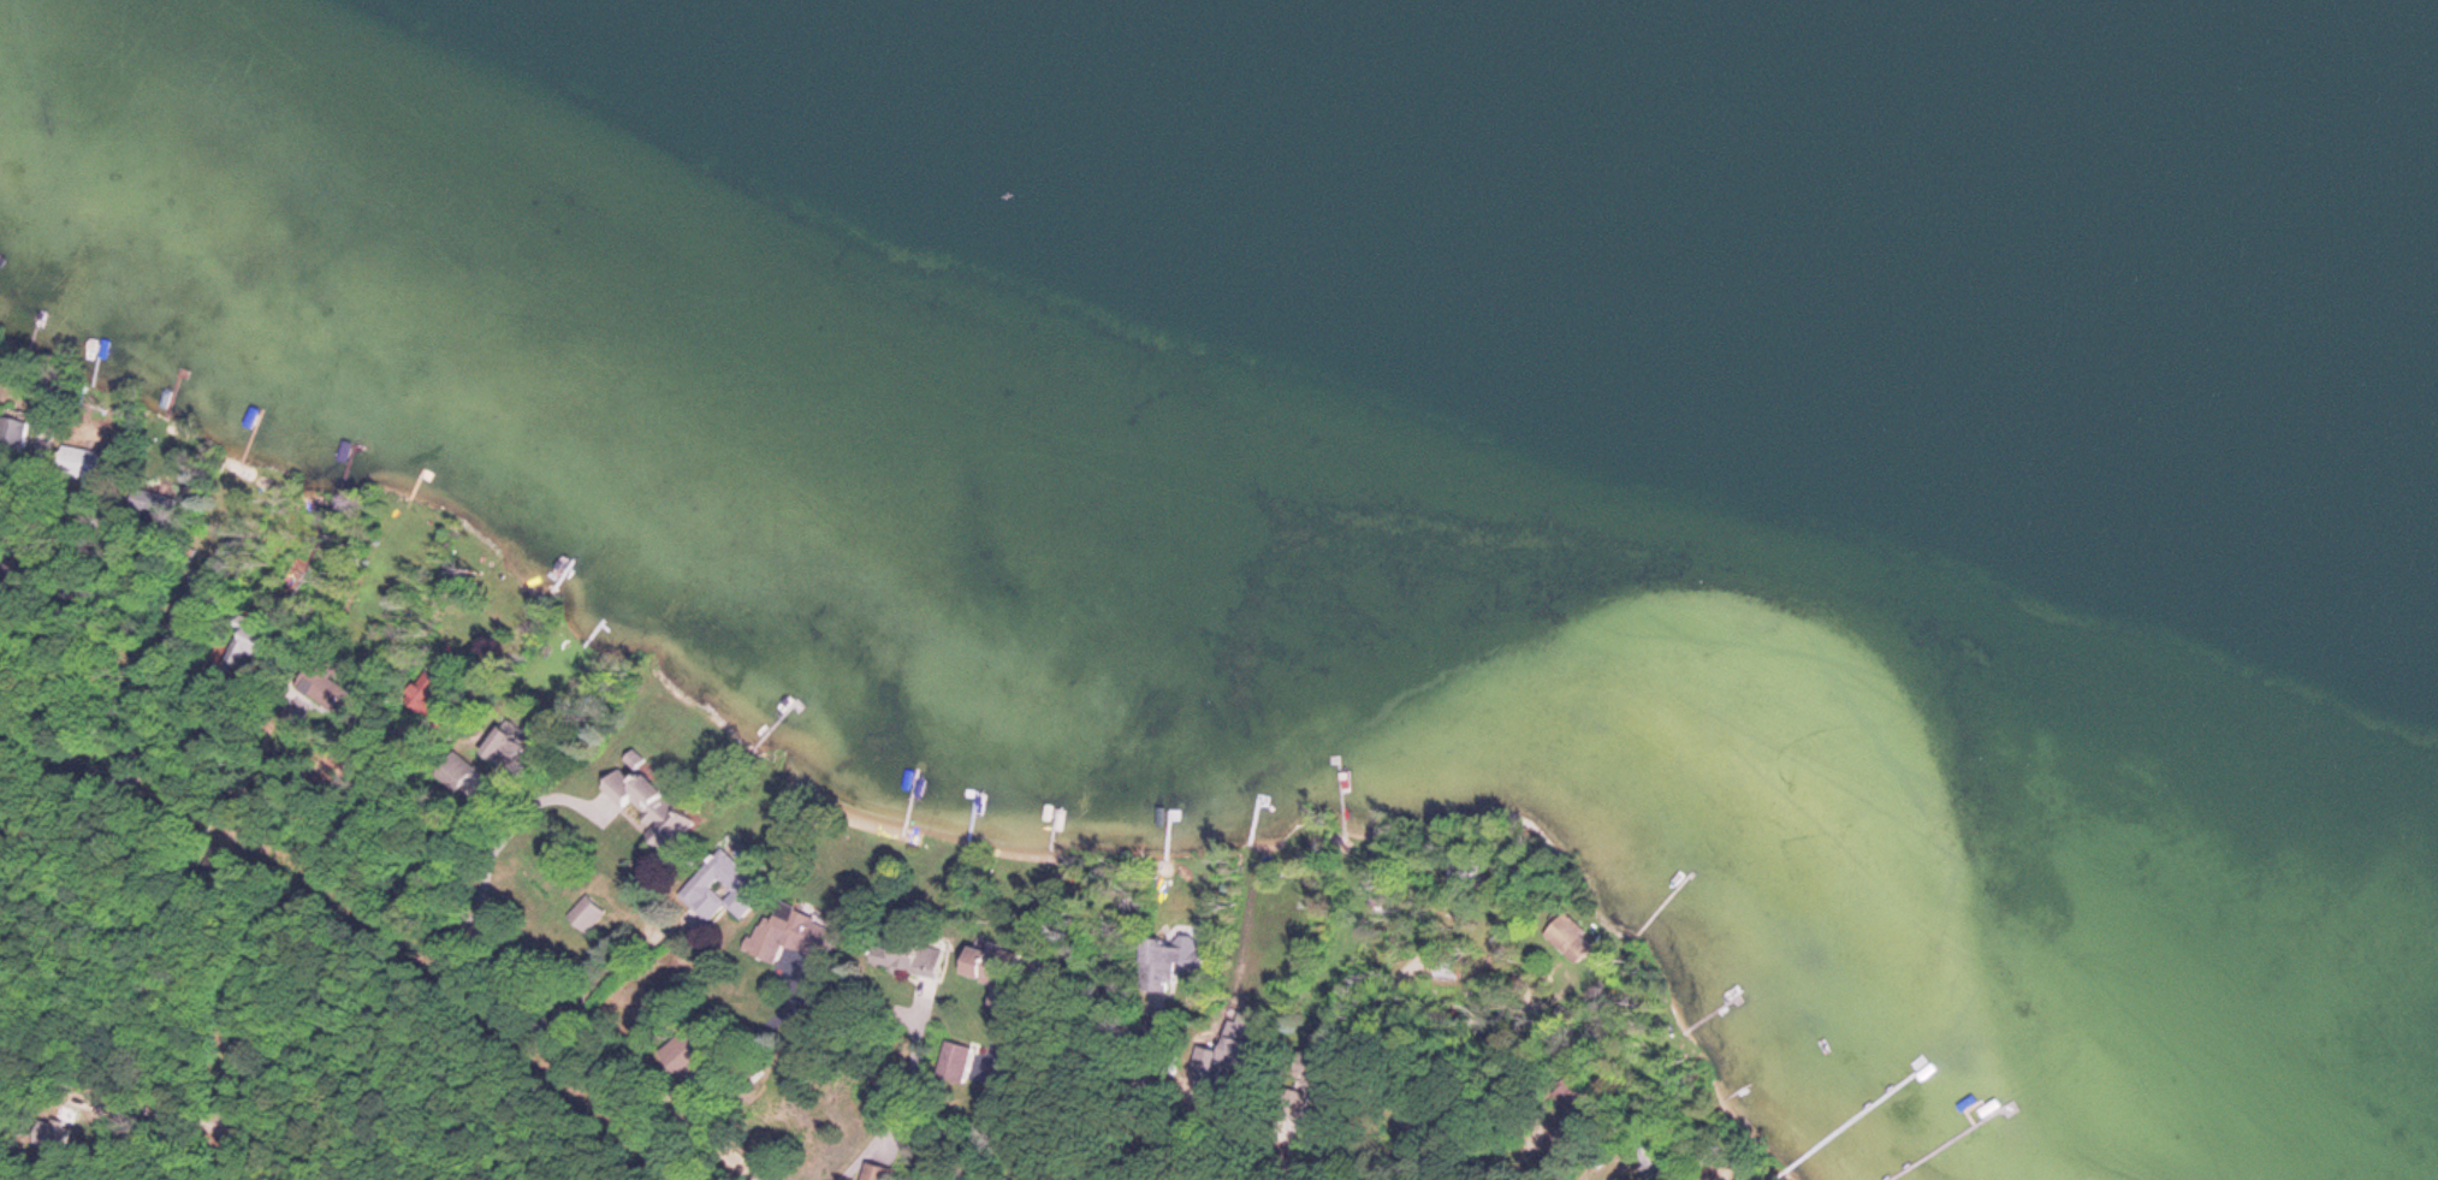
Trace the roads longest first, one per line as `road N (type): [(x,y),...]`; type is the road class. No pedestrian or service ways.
road 1 (residential): [(16,672),(63,711),(364,871),(631,1074),(749,1179)]

